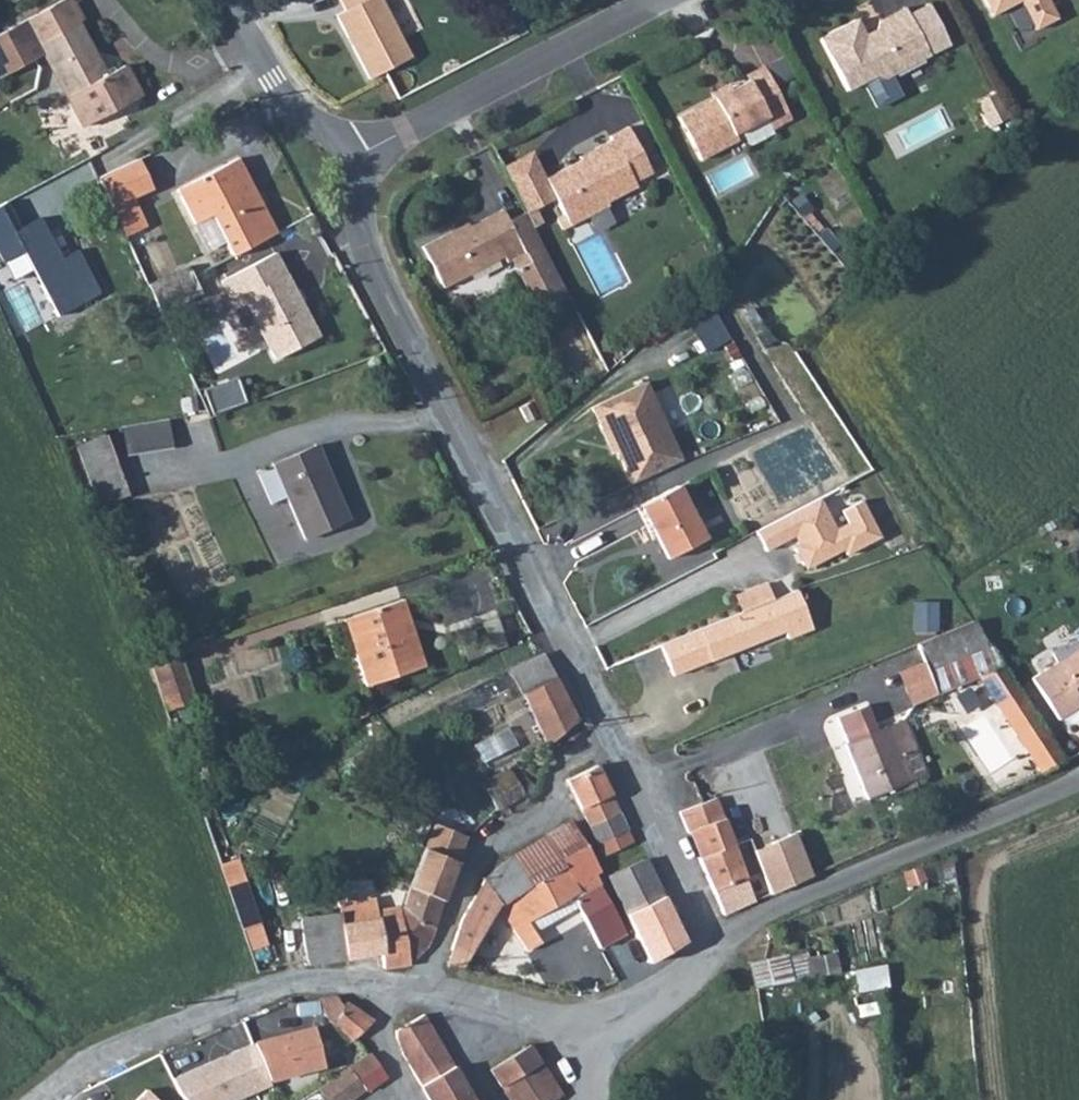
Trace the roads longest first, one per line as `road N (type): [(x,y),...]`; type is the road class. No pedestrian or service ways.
road 1 (residential): [(352,158),(375,273),(708,939)]
road 2 (residential): [(611,1036),(443,994),(339,982),(259,995),(87,1062),(44,1099)]
road 3 (unclassified): [(1078,776),(708,939)]
road 4 (residential): [(352,158),(654,0)]
road 5 (residential): [(228,0),(284,97),(352,158)]
road 6 (unclassified): [(611,1036),(694,982),(708,939)]

